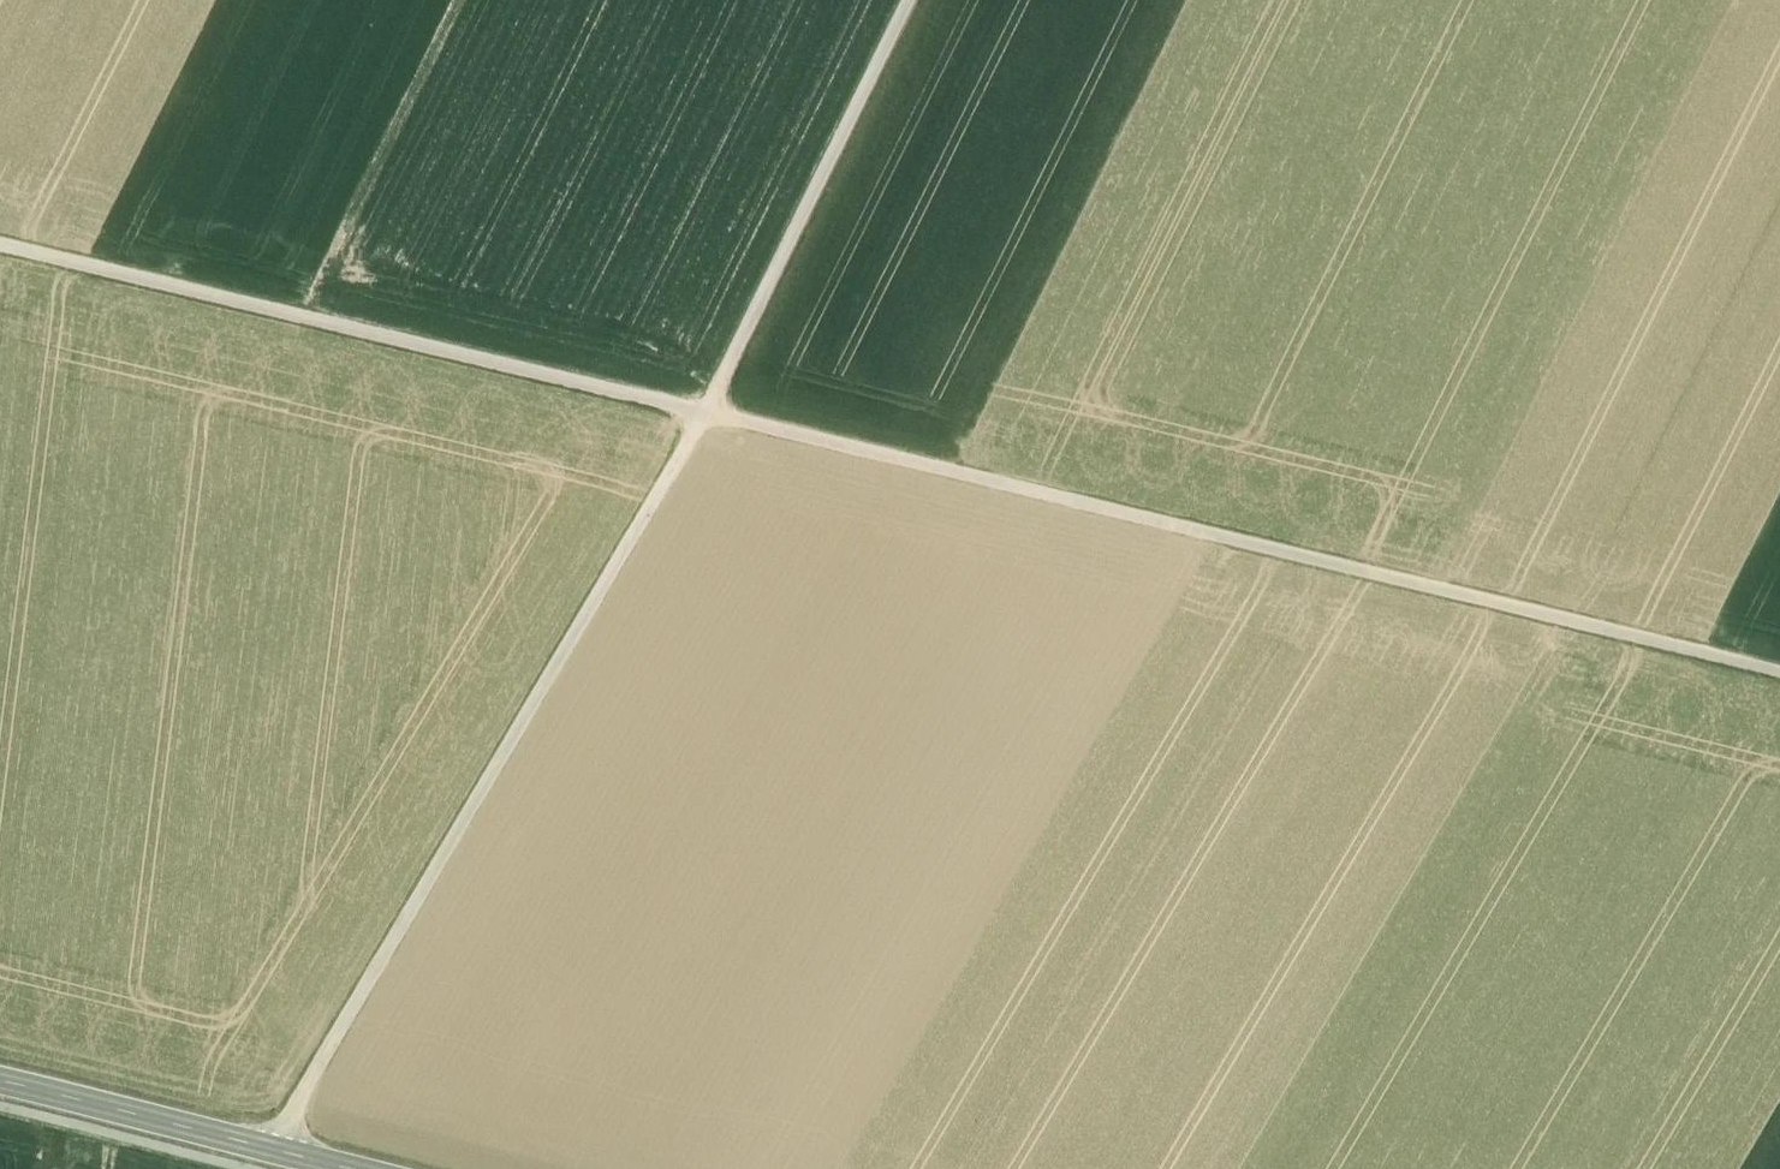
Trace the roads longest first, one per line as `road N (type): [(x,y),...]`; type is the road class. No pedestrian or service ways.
road 1 (track): [(0,242),(1779,675)]
road 2 (track): [(291,1157),(720,422),(929,0)]
road 3 (secondary): [(336,1168),(0,1082)]

